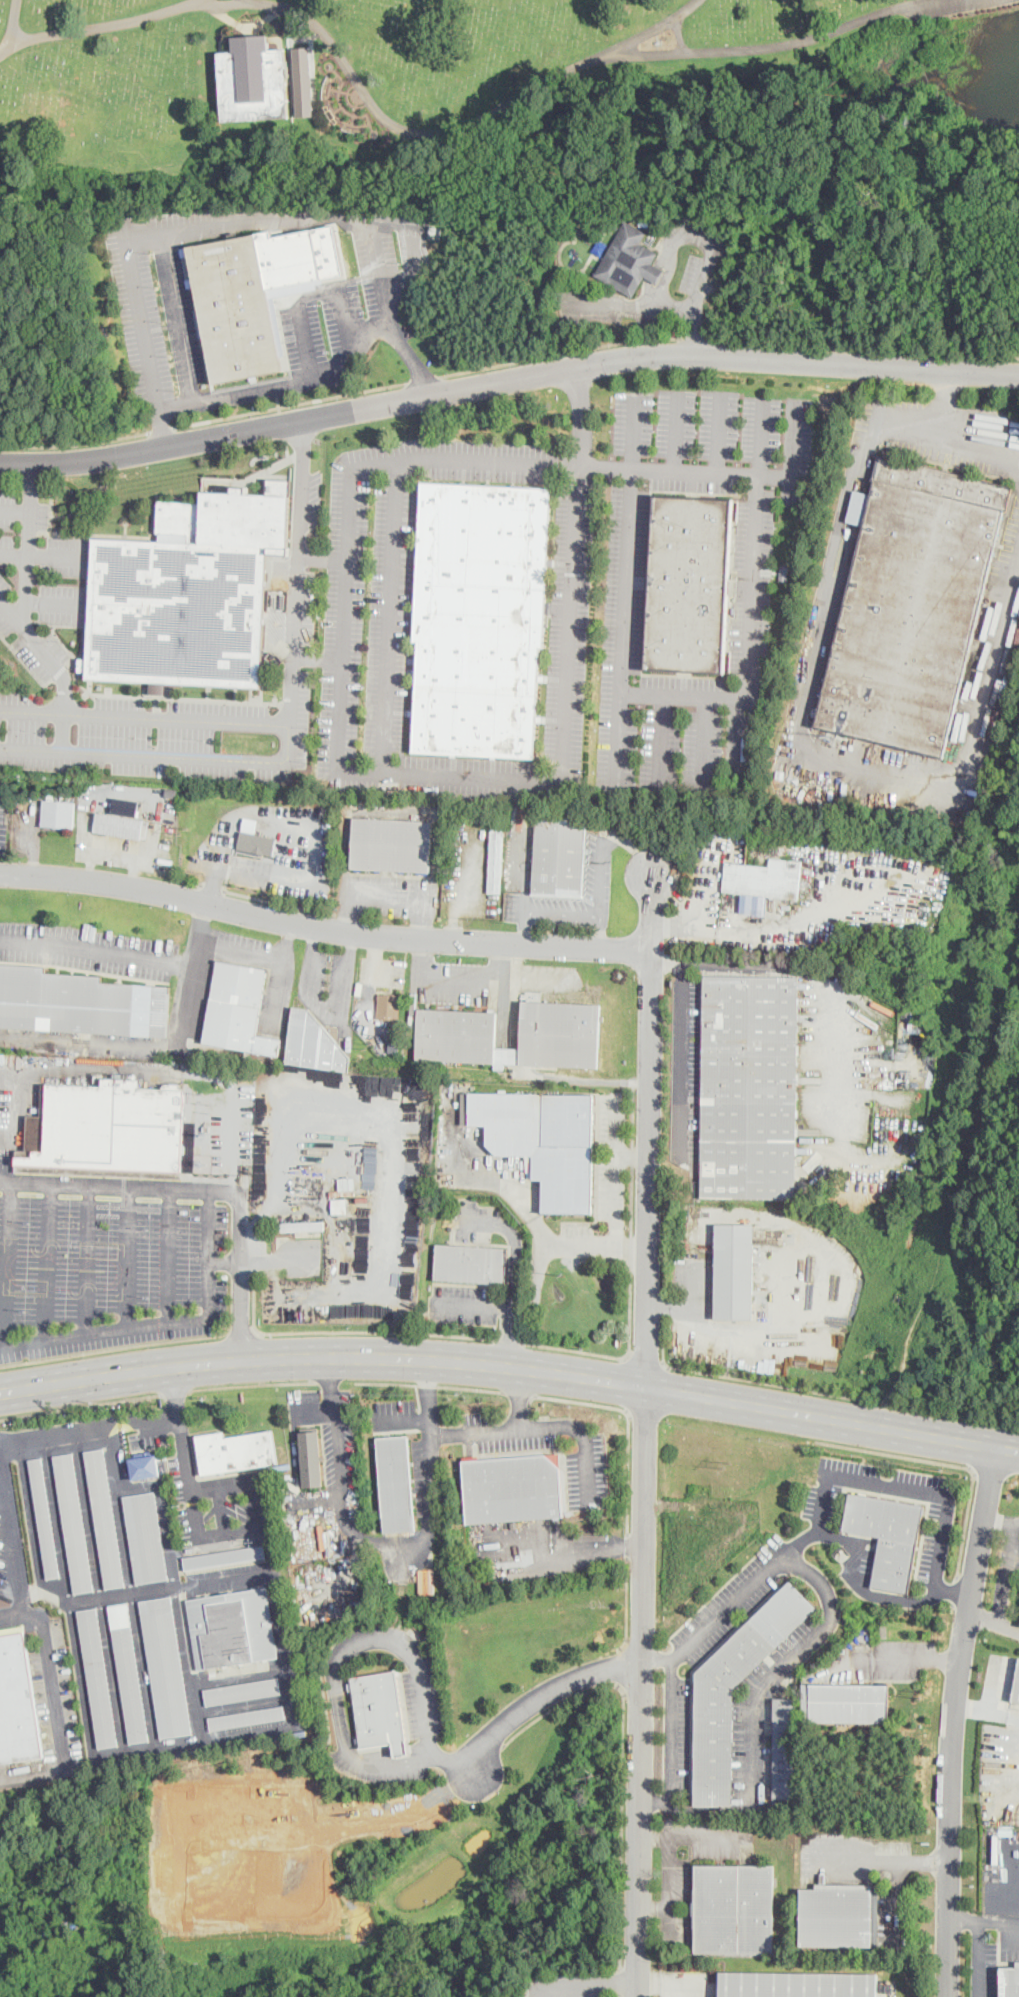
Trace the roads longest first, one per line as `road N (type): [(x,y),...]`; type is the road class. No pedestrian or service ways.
road 1 (residential): [(649,948),(641,1996)]
road 2 (residential): [(0,464),(98,459),(661,355),(1018,372)]
road 3 (primary): [(0,1393),(241,1360),(426,1358),(645,1385),(1018,1451)]
road 4 (residential): [(0,873),(155,890),(381,937),(649,948)]
road 5 (residential): [(948,1996),(954,1713),(998,1447)]
road 6 (residential): [(644,1659),(591,1671),(504,1724),(480,1751),(473,1774)]

